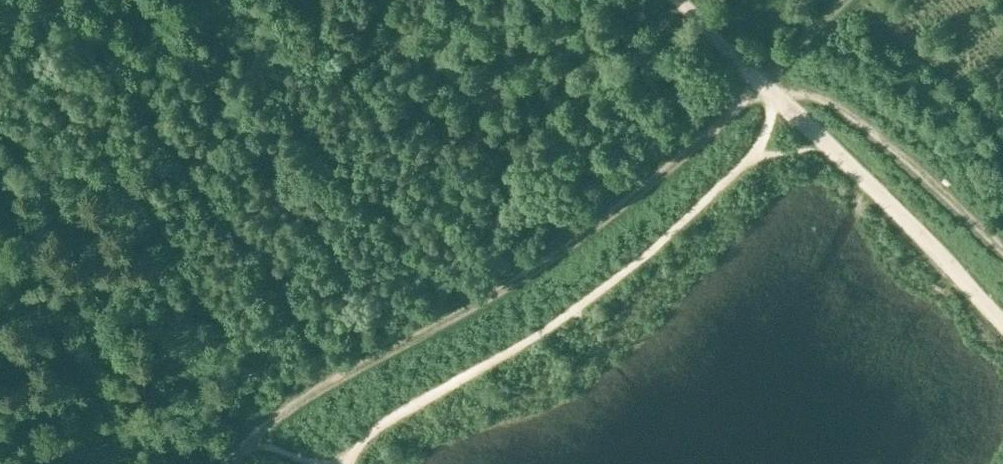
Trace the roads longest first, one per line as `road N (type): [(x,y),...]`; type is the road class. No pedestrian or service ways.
road 1 (track): [(226,463),(303,397),(464,312),(604,216),(767,88),(844,0)]
road 2 (track): [(347,463),(384,422),(581,304),(742,168),(763,131),(767,88)]
road 3 (track): [(1002,323),(767,88)]
road 4 (track): [(767,88),(797,90),(850,114),(1002,256)]
road 5 (track): [(767,88),(681,0)]

